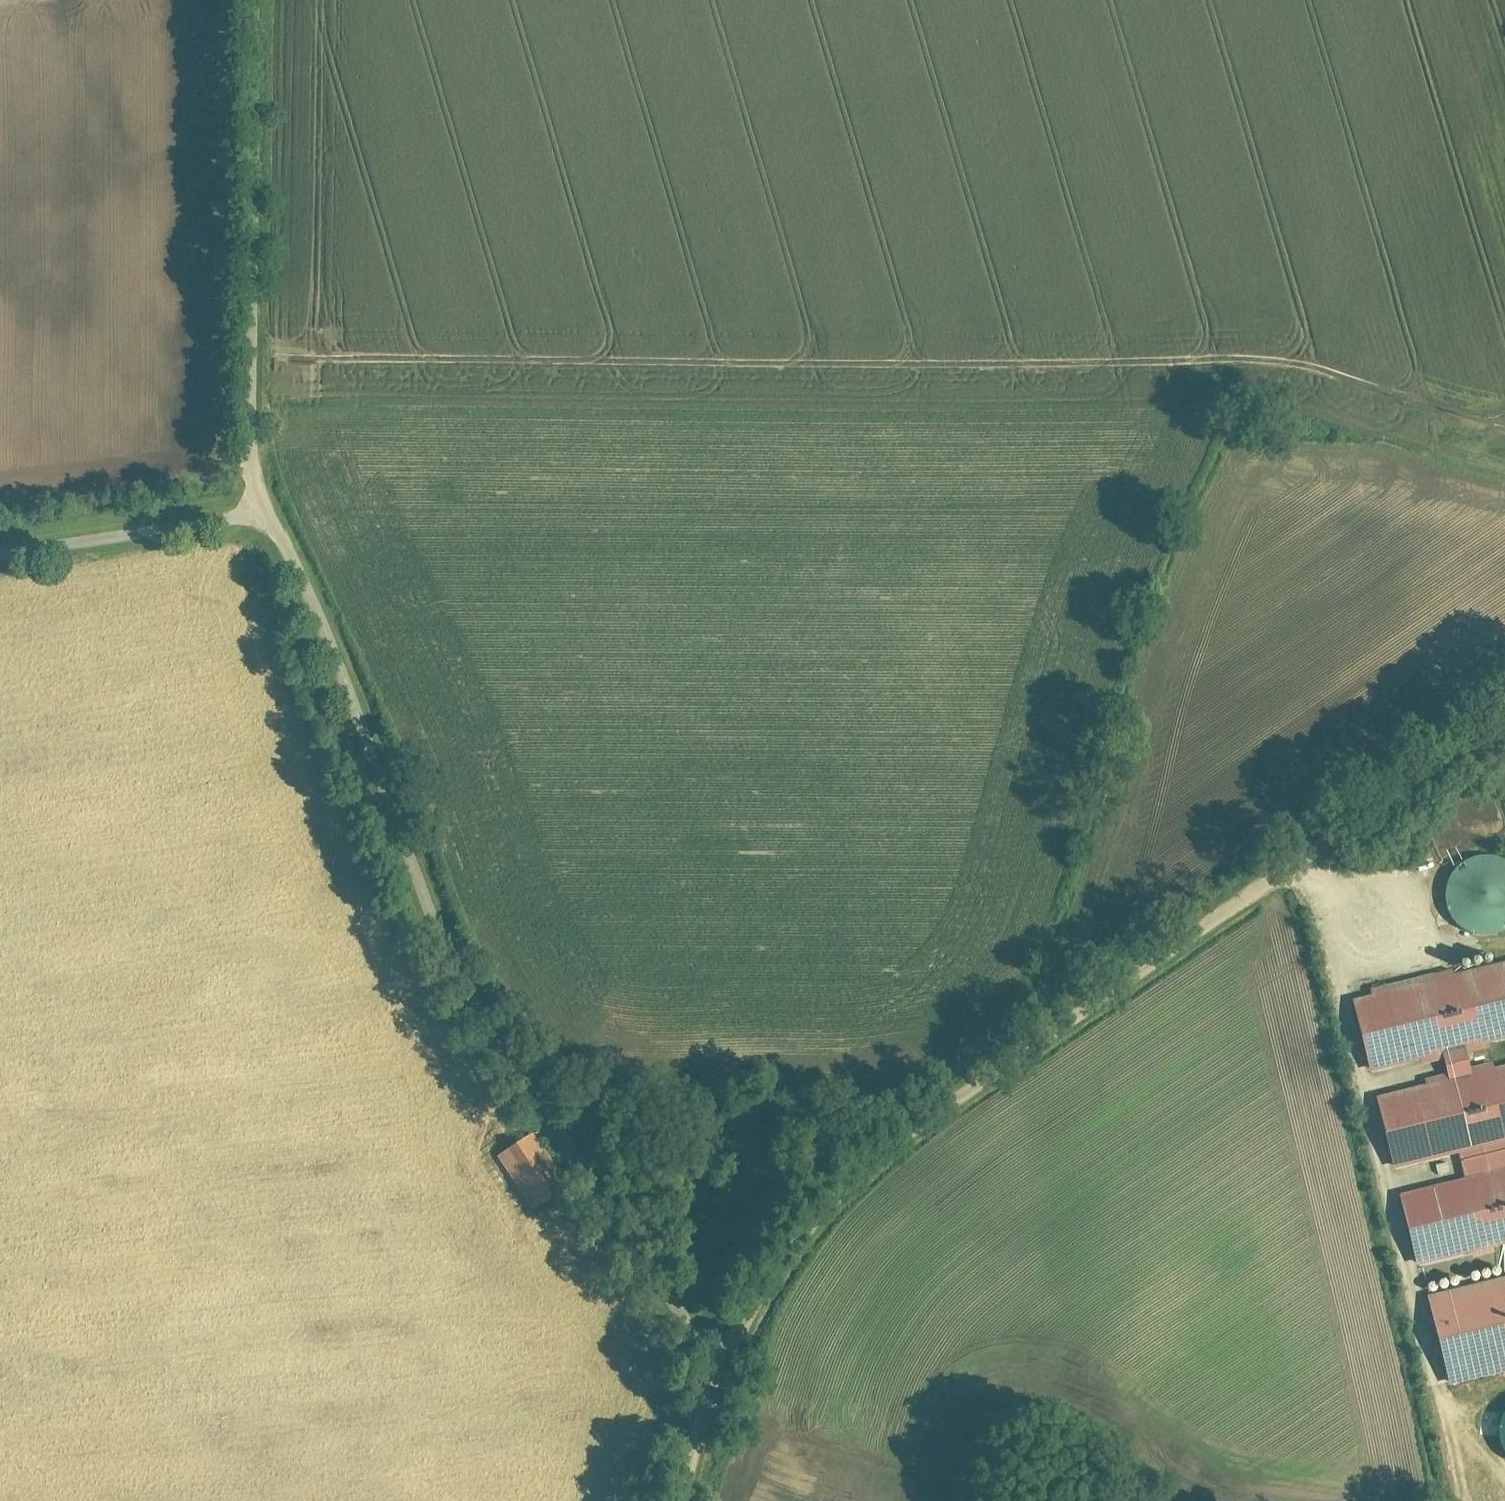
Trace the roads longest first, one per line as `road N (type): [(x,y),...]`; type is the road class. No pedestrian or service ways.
road 1 (unclassified): [(721,1367),(749,1313),(841,1196),(1004,1069),(1504,723)]
road 2 (unclassified): [(721,1367),(461,979),(329,627),(295,558),(255,513)]
road 3 (unclassified): [(257,0),(255,513)]
road 4 (unclassified): [(255,513),(0,550)]
road 5 (unclassified): [(687,1500),(721,1367)]

